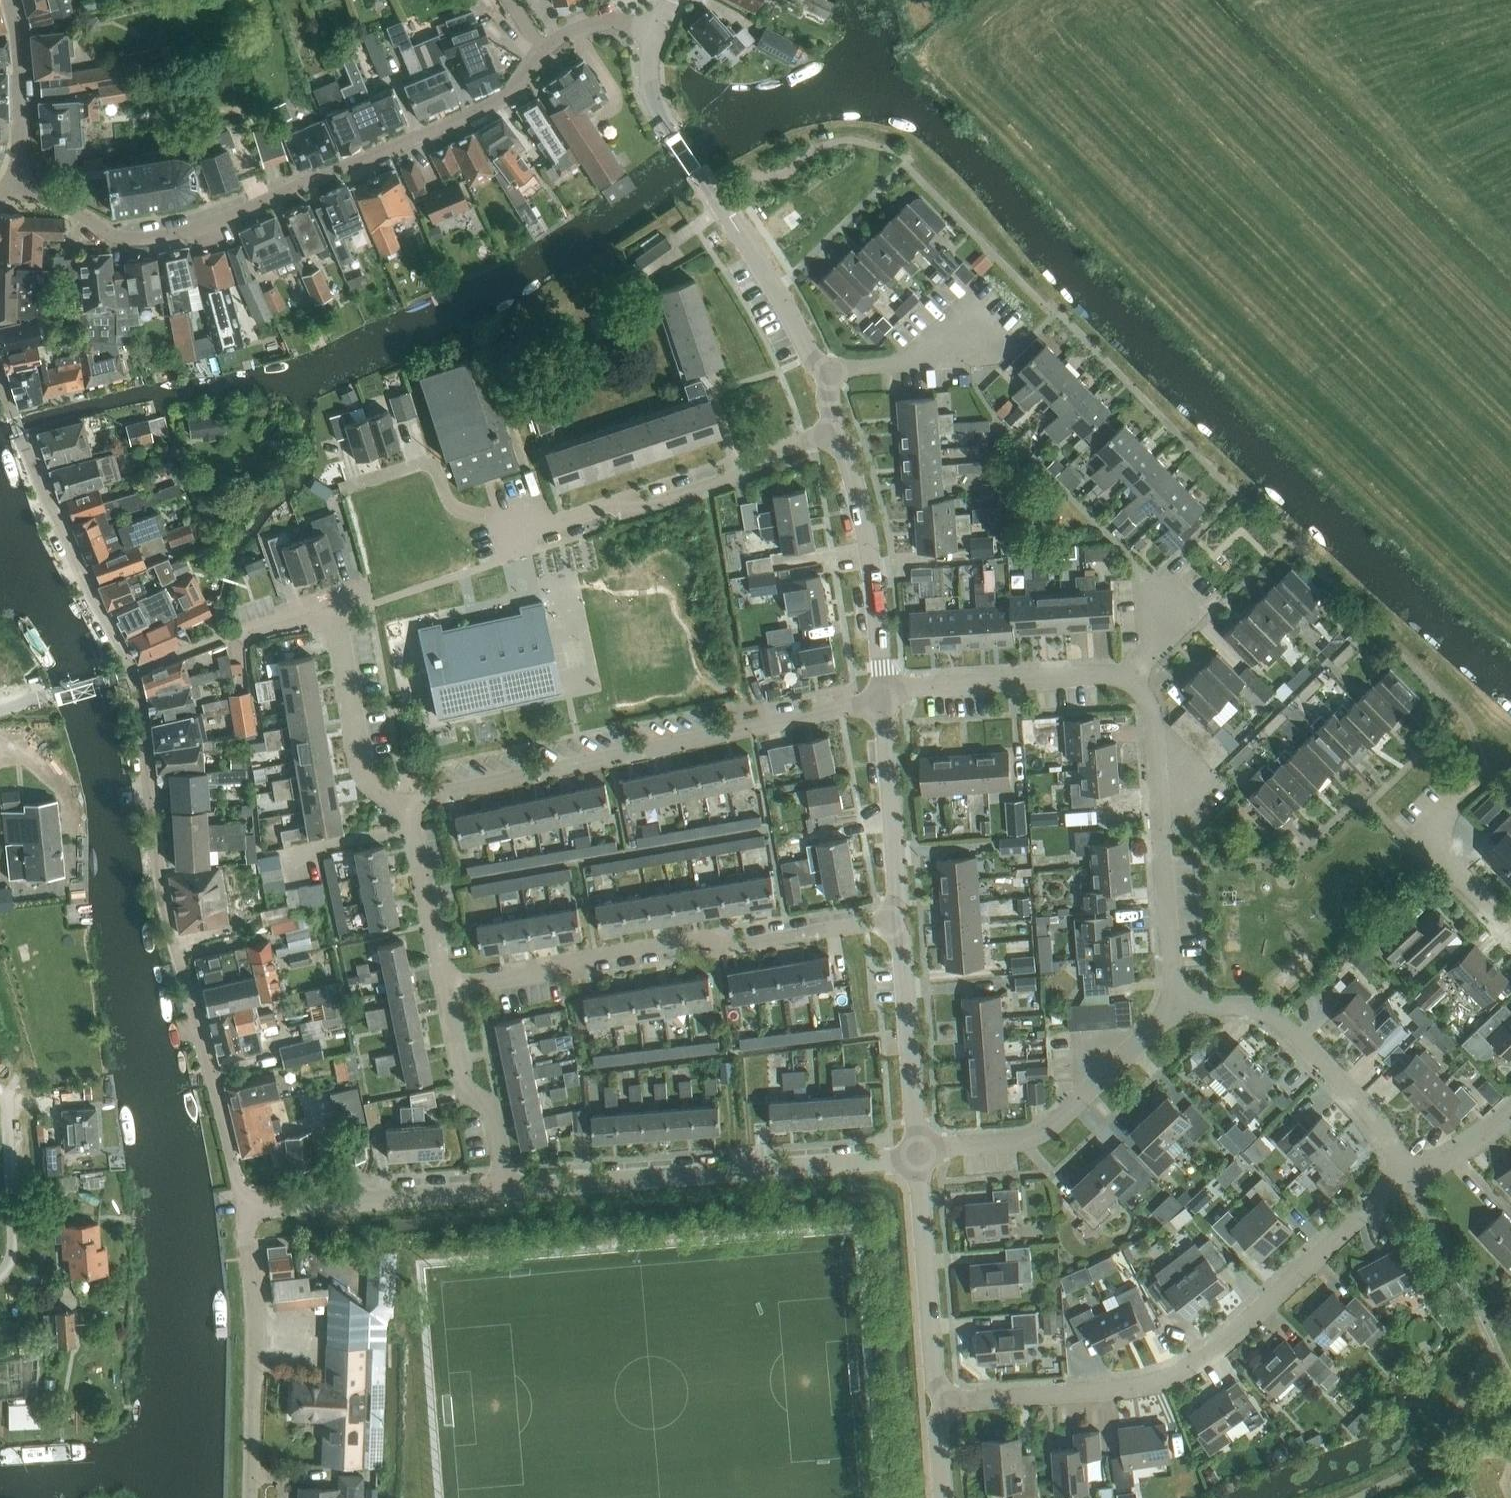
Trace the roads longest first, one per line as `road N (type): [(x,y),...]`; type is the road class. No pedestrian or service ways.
road 1 (residential): [(243,1210),(164,908),(133,671),(47,500),(0,380)]
road 2 (residential): [(16,177),(121,239),(175,234),(485,108),(512,91),(546,51)]
road 3 (residential): [(1173,1003),(1153,723),(1141,692),(1120,678),(1092,676),(883,690)]
road 4 (residential): [(937,1404),(1129,1389),(1175,1374),(1220,1347),(1379,1200),(1410,1182)]
road 5 (residential): [(884,701),(405,802)]
road 6 (residential): [(900,920),(737,946),(690,939),(446,988)]
road 7 (tertiary): [(837,430),(774,285),(654,101),(649,66),(658,31)]
road 8 (residential): [(508,1190),(916,1154)]
road 9 (residential): [(512,536),(607,504),(645,509),(728,482),(746,460),(837,430)]
road 10 (residential): [(1410,1182),(1370,1112),(1283,1022),(1250,1006),(1173,1003)]
road 11 (residential): [(916,1154),(1045,1131),(1173,1003)]
road 12 (residential): [(250,1497),(253,1307),(243,1210)]
road 13 (residential): [(405,802),(369,783),(362,765),(334,609),(287,622)]
road 14 (residential): [(243,1210),(508,1190)]
road 15 (tertiary): [(883,690),(868,546),(837,430)]
road 16 (tertiary): [(937,1404),(916,1154)]
road 17 (tertiary): [(916,1154),(900,920)]
road 18 (tertiary): [(900,920),(884,701)]
road 19 (residential): [(508,1190),(491,1107),(465,1089),(446,988)]
road 20 (residential): [(446,988),(405,802)]
road 21 (residential): [(16,177),(20,70),(9,0)]
road 22 (residential): [(1510,929),(1421,836),(1451,807)]
road 23 (residential): [(546,51),(566,33),(597,23),(658,31)]
road 24 (residential): [(1410,1182),(1510,1114)]

